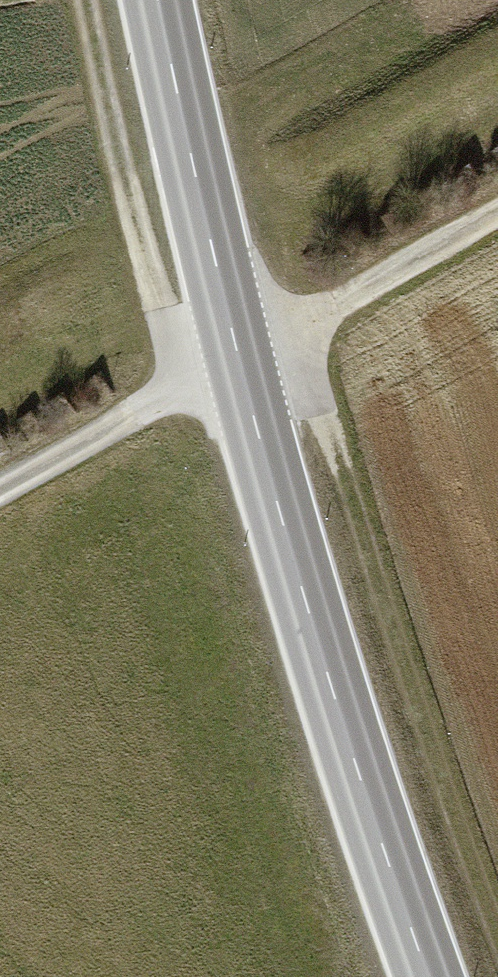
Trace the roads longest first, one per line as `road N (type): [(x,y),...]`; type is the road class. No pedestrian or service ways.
road 1 (secondary): [(161,0),(240,358),(349,743),(436,976)]
road 2 (track): [(497,927),(424,733),(298,328)]
road 3 (track): [(0,491),(497,217)]
road 4 (track): [(84,0),(178,390)]

